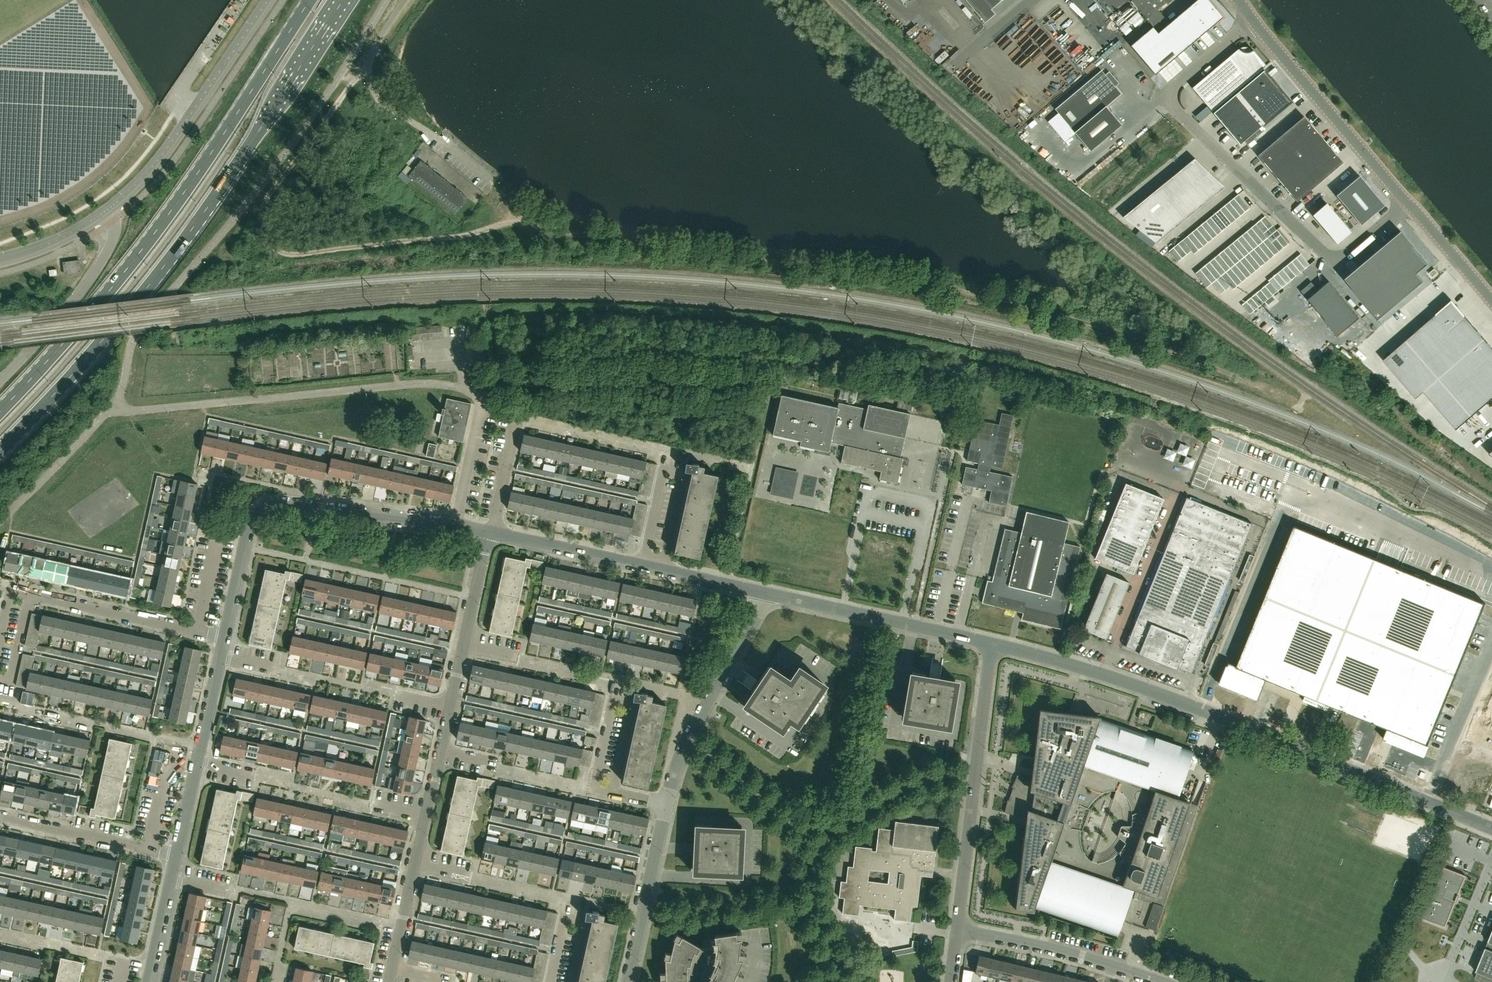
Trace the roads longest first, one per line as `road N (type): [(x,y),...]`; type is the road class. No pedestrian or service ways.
road 1 (track): [(368,73),(355,79),(266,201),(262,229),(278,250),(455,237),(527,221),(654,248),(949,288),(1156,343),(1345,428)]
road 2 (primary): [(0,451),(141,297),(343,0)]
road 3 (tertiary): [(1491,827),(1202,713),(992,644)]
road 4 (primary): [(311,0),(160,226),(0,411)]
road 5 (unclassified): [(1253,21),(1177,83),(1175,109),(1328,256),(1346,255),(1407,202)]
road 6 (tertiary): [(225,636),(249,528),(263,507),(489,531)]
road 7 (track): [(773,393),(669,373),(586,373),(498,381),(480,401)]
road 8 (residential): [(992,644),(958,929)]
road 9 (tertiary): [(489,531),(767,594)]
road 10 (track): [(728,584),(788,336)]
road 11 (unclassified): [(492,184),(373,91),(372,51),(405,0)]
road 12 (unclassified): [(1407,202),(1253,21)]
road 13 (residential): [(664,803),(689,736),(767,594)]
road 14 (tertiary): [(992,644),(767,594)]
road 15 (tertiary): [(176,855),(225,636)]
road 16 (residential): [(1155,981),(958,929)]
road 17 (residential): [(225,636),(31,593)]
road 18 (residential): [(625,981),(664,803)]
road 19 (residential): [(176,855),(0,819)]
road 20 (unclassified): [(36,345),(112,240),(104,213)]
road 21 (unclassified): [(191,114),(169,99),(238,0)]
road 22 (unclassified): [(191,114),(269,0)]
road 23 (unclassified): [(104,213),(150,170),(191,114)]
road 24 (unclassified): [(1491,300),(1407,202)]
road 25 (tertiary): [(148,981),(176,855)]
road 26 (residential): [(463,648),(489,531)]

